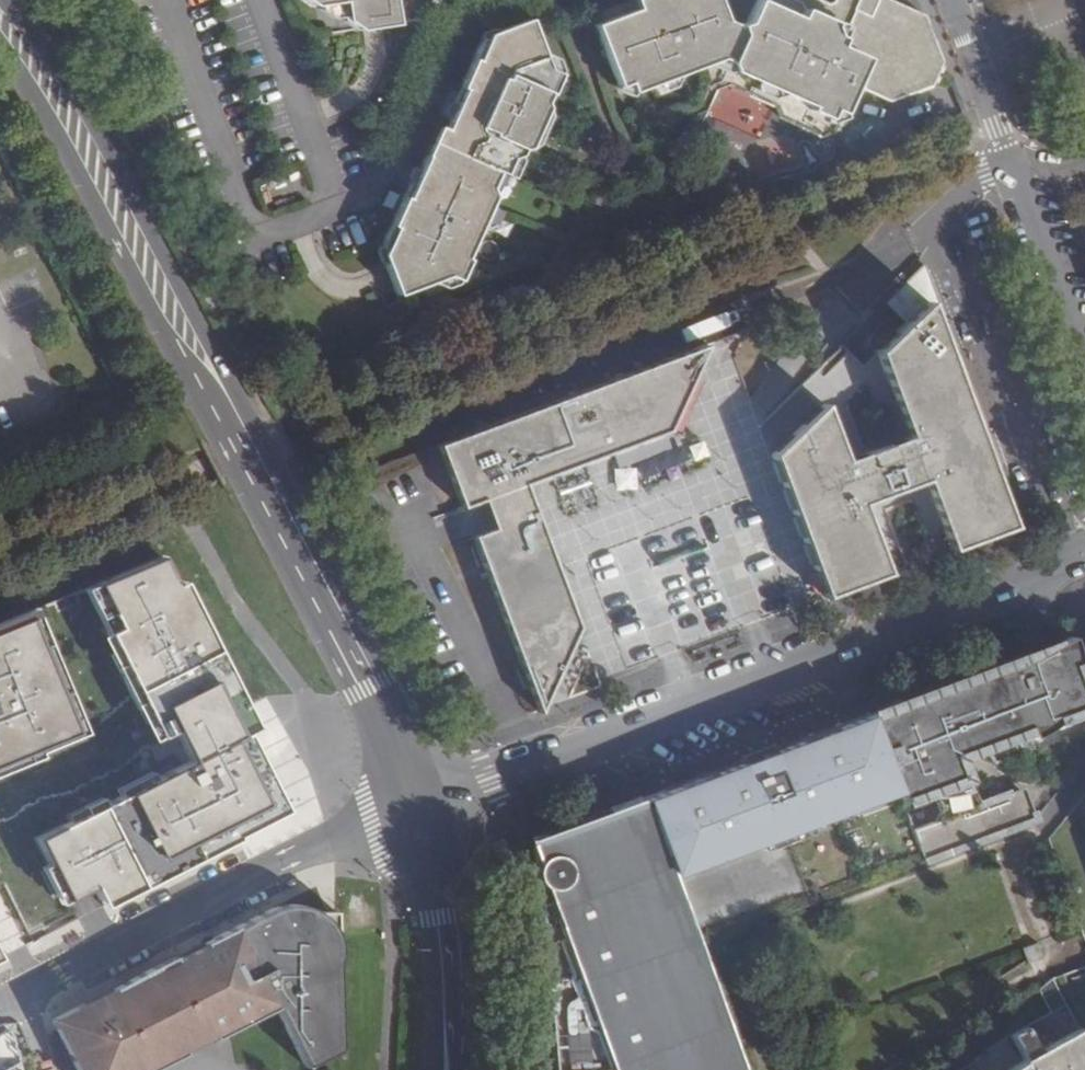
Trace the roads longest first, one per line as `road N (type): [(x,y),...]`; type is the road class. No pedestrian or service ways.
road 1 (residential): [(445,793),(1084,562)]
road 2 (tertiary): [(208,382),(412,805)]
road 3 (tertiary): [(208,382),(197,317),(73,99),(3,0)]
road 4 (residential): [(412,805),(24,991)]
road 5 (tertiary): [(0,50),(55,125),(208,382)]
road 6 (residential): [(1084,358),(953,0)]
road 7 (tertiary): [(412,805),(441,916),(447,1069)]

